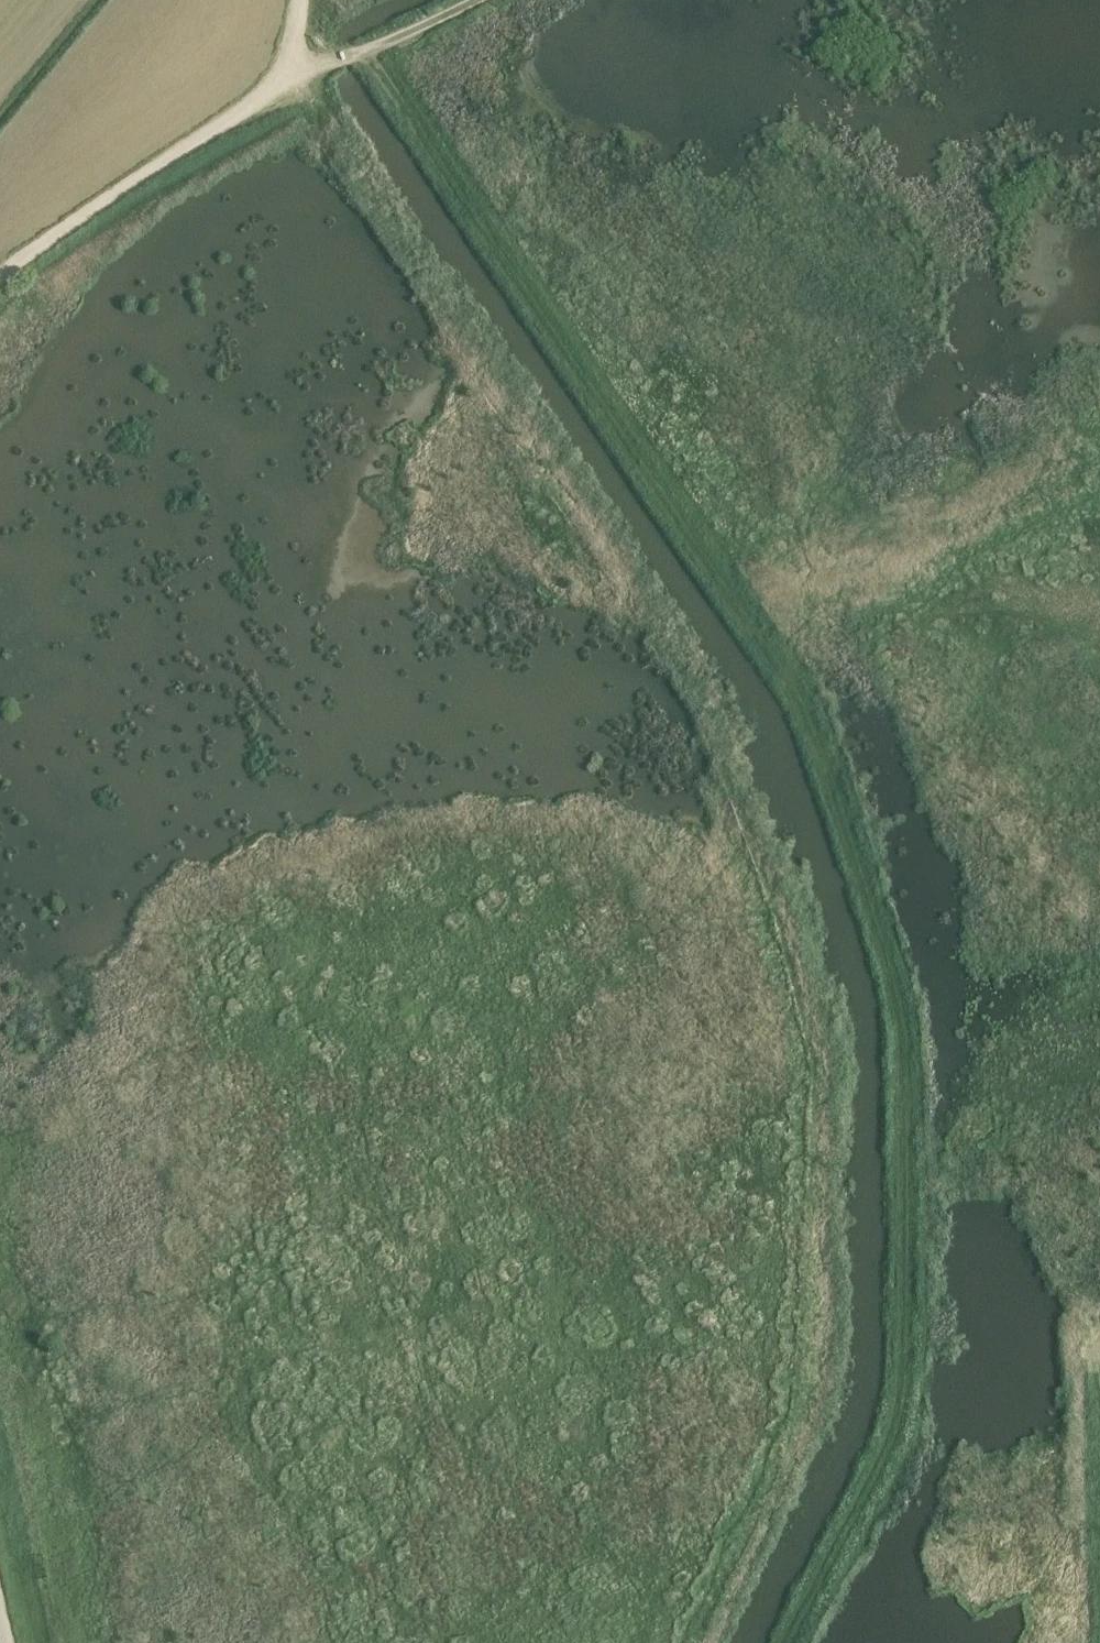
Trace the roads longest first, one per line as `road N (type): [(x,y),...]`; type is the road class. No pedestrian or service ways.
road 1 (track): [(0,280),(294,71),(387,43),(470,0)]

